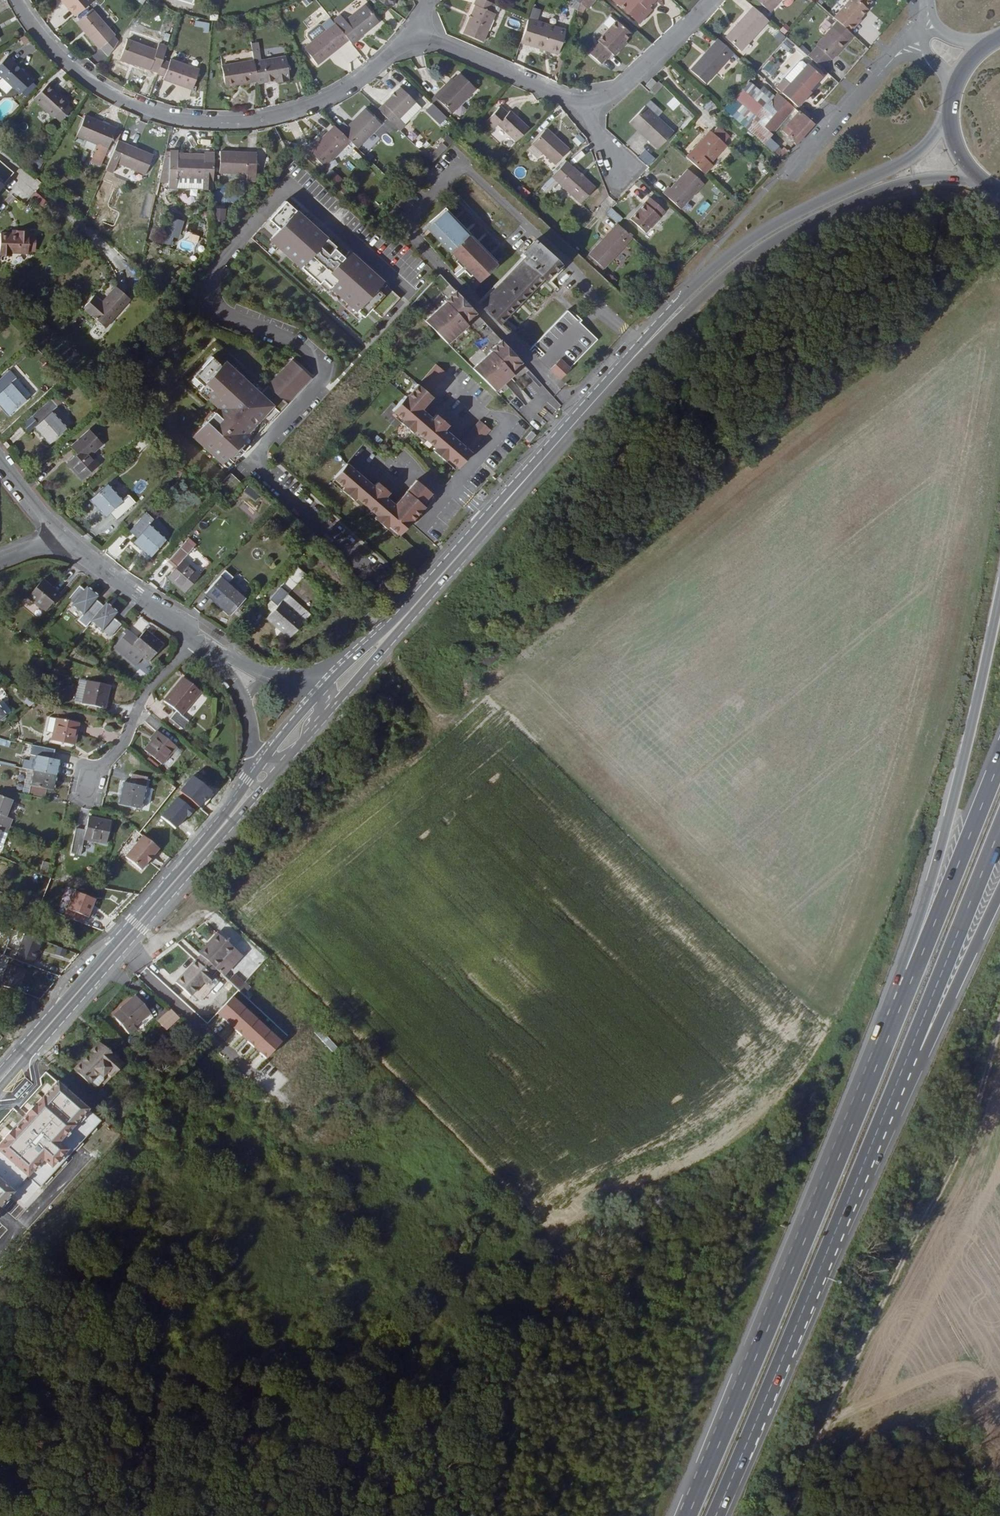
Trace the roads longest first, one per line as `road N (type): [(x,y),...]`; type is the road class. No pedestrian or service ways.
road 1 (secondary): [(322,705),(688,301),(743,254),(844,197)]
road 2 (trunk): [(909,987),(691,1515)]
road 3 (track): [(999,1022),(959,1152),(873,1315),(788,1515)]
road 4 (residential): [(16,0),(35,30),(111,95),(184,120),(241,123),(326,99),(413,32)]
road 5 (secondary): [(0,1082),(269,766)]
road 6 (trunk): [(999,598),(975,724),(901,967),(909,987)]
road 7 (trunk): [(855,1184),(999,831)]
road 8 (trunk): [(718,1515),(855,1184)]
road 9 (trunk): [(855,1184),(927,1054),(999,893)]
road 10 (trunk): [(999,758),(909,987)]
road 11 (residential): [(585,102),(413,32)]
road 12 (residential): [(86,784),(120,739),(145,686),(193,635)]
road 13 (residential): [(711,0),(616,94),(585,102)]
road 14 (residential): [(193,635),(63,536)]
road 15 (residential): [(883,70),(790,175)]
road 16 (secondary): [(844,197),(916,180),(981,182)]
road 17 (secondary): [(950,118),(913,156),(844,197)]
road 18 (residential): [(218,655),(240,686),(255,753),(269,766)]

